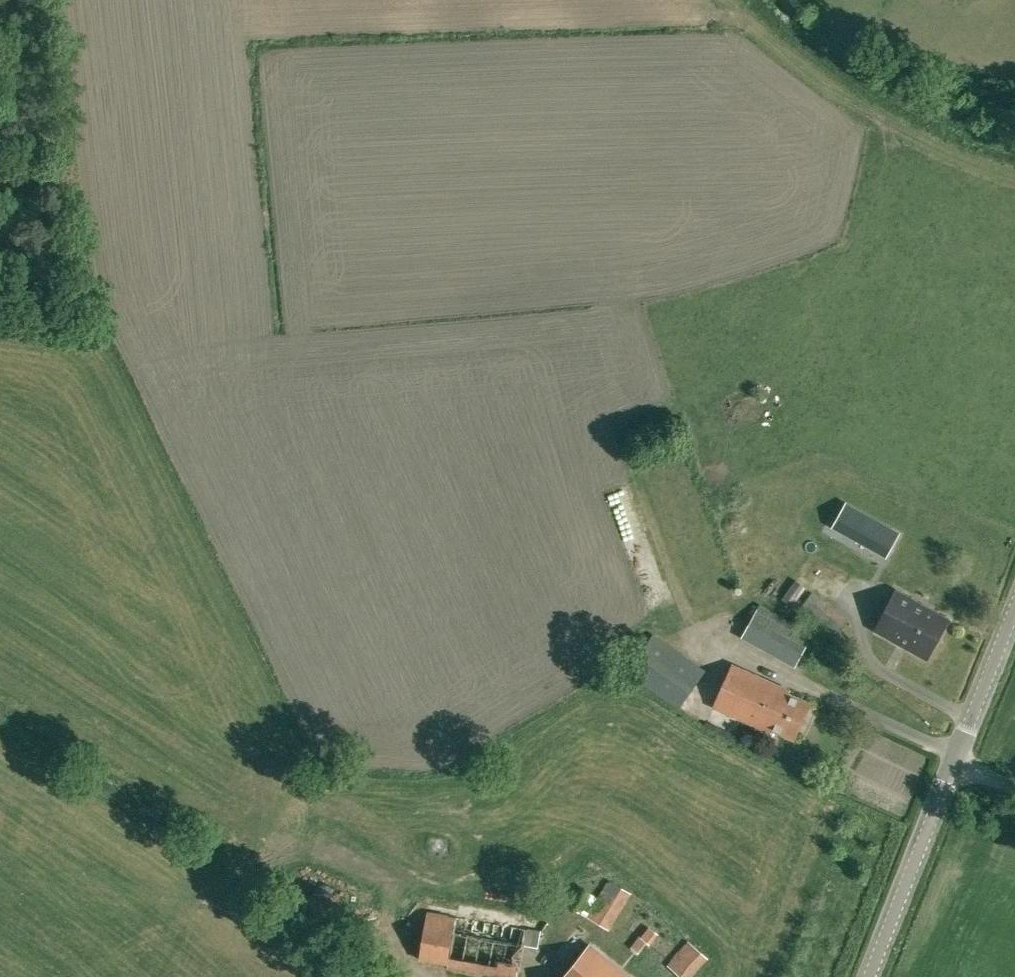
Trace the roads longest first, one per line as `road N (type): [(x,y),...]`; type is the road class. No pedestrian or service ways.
road 1 (track): [(1014,136),(896,93),(776,0)]
road 2 (tertiary): [(869,976),(954,762)]
road 3 (tertiary): [(954,762),(1014,604)]

